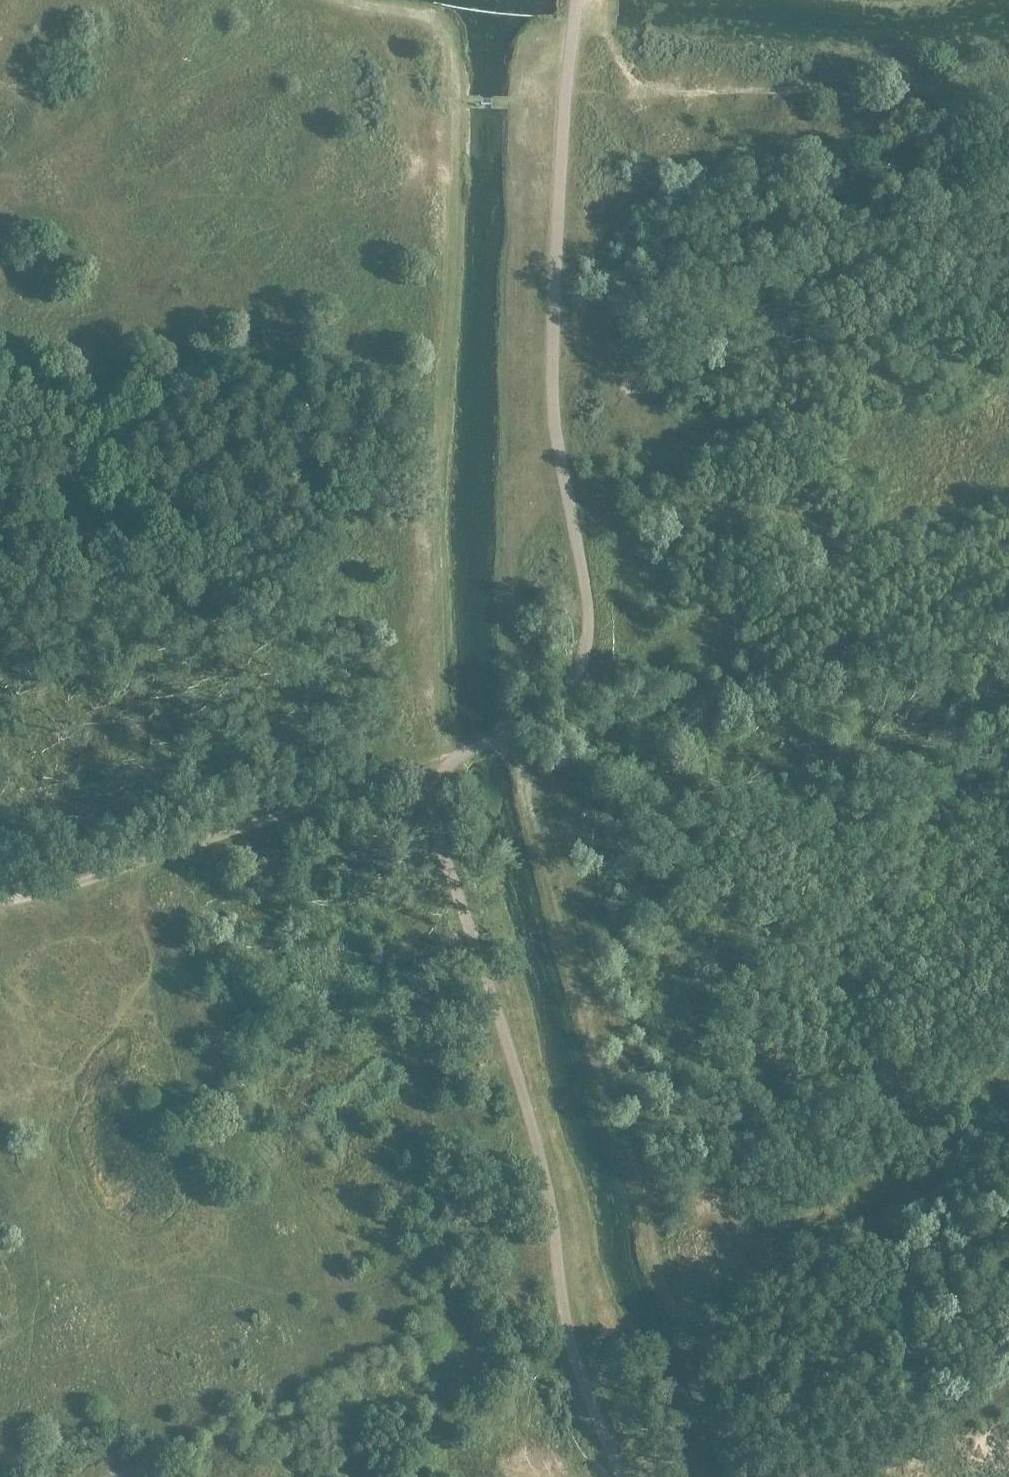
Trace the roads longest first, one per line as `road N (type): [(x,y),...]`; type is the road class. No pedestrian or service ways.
road 1 (track): [(438,766),(554,709),(588,648),(588,604),(553,406),(562,139),(577,0)]
road 2 (track): [(621,1476),(567,1341),(534,1128),(437,834),(430,799),(438,766)]
road 3 (track): [(0,902),(438,766)]

